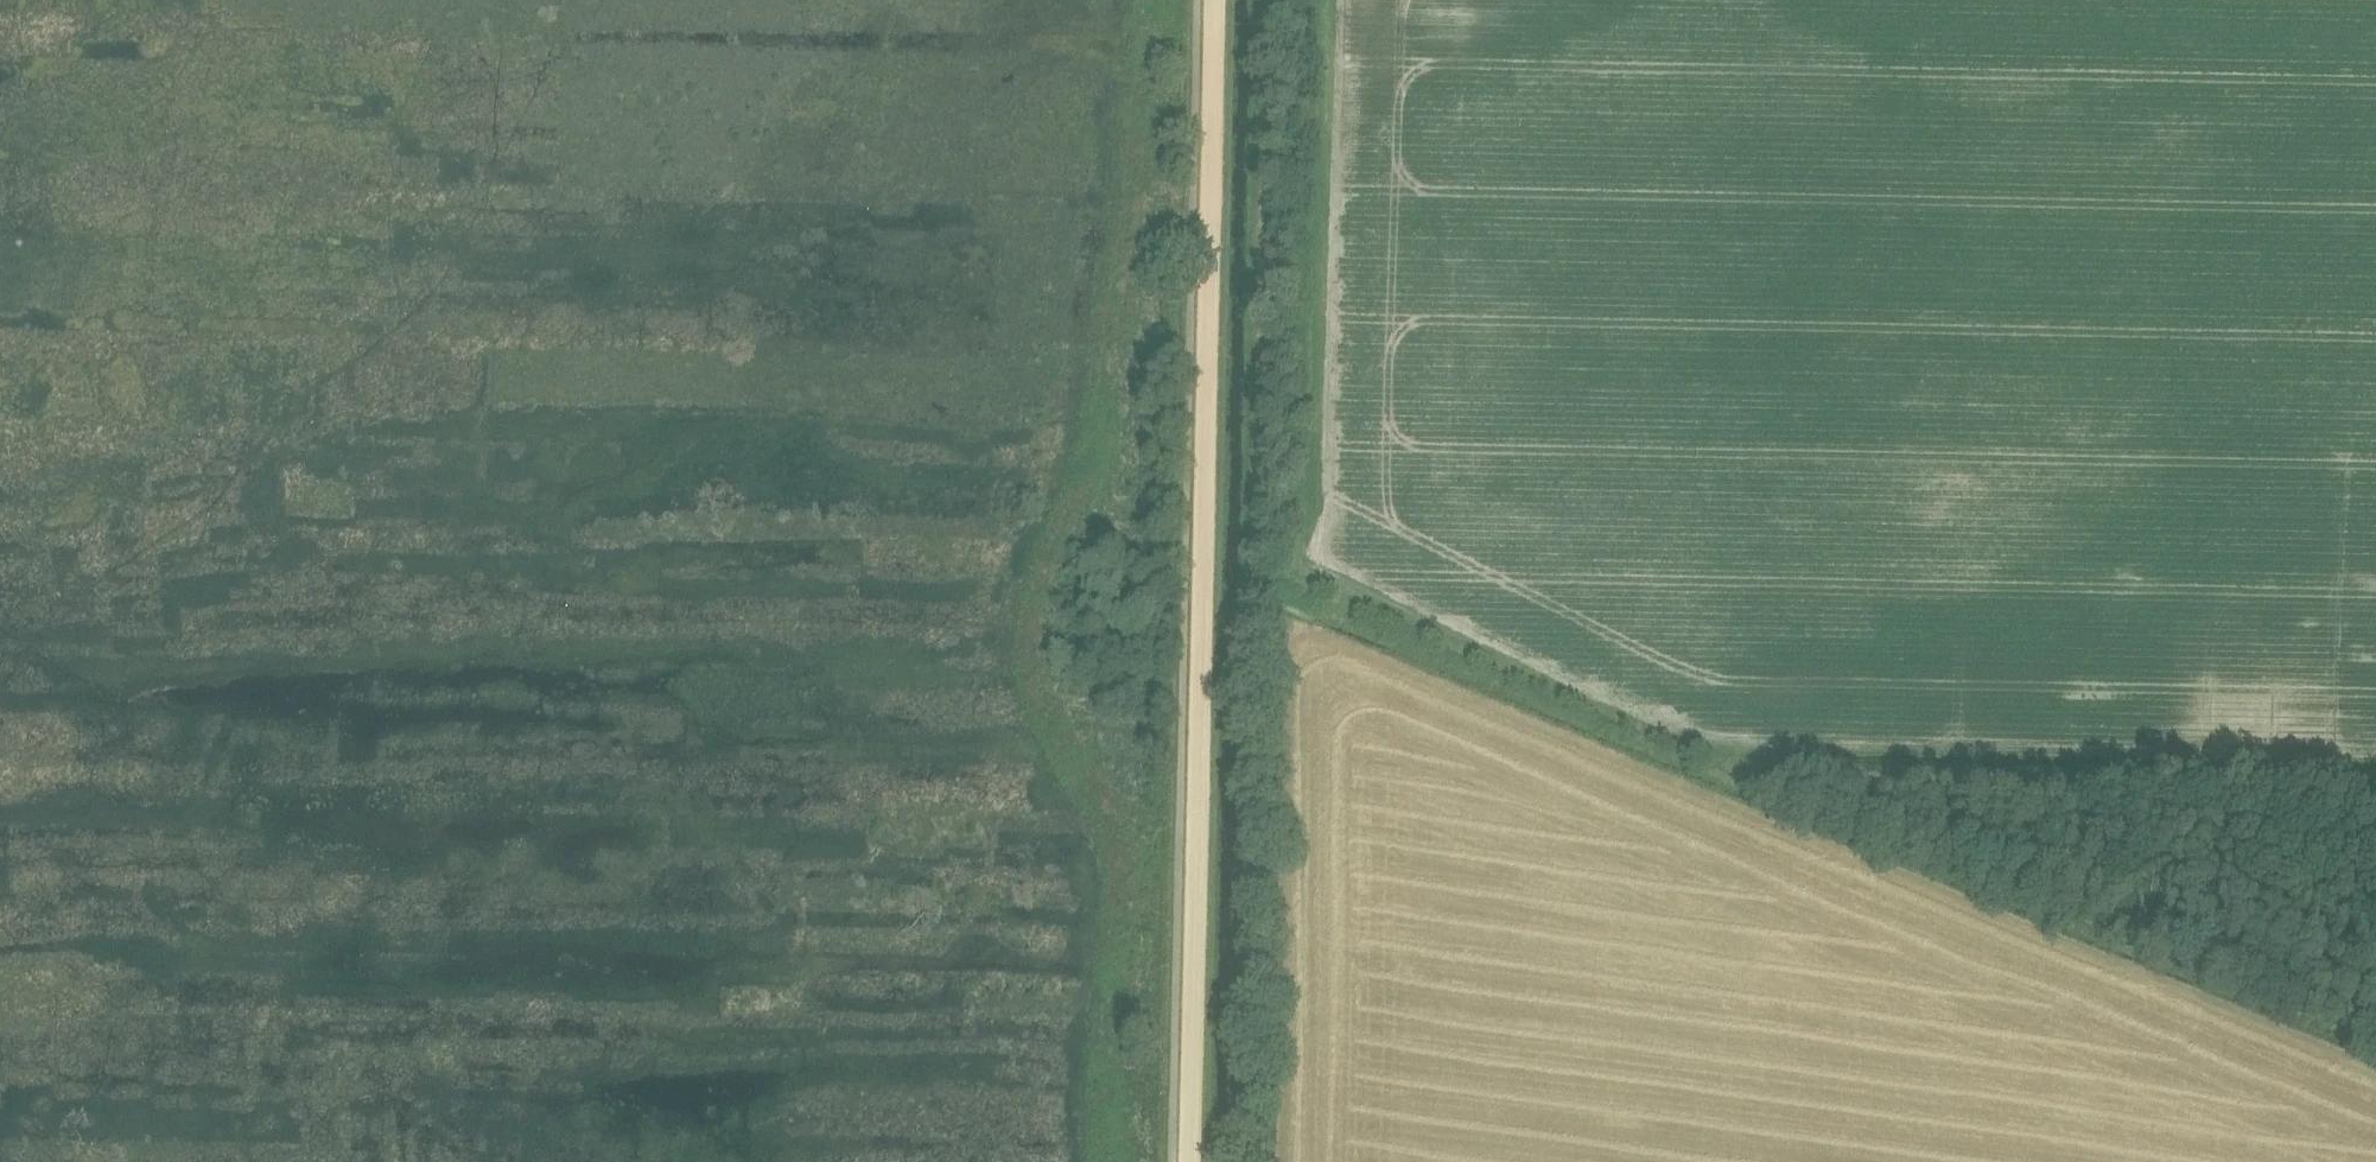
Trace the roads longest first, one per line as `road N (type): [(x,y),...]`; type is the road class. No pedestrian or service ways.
road 1 (track): [(1216,0),(1191,1161)]

